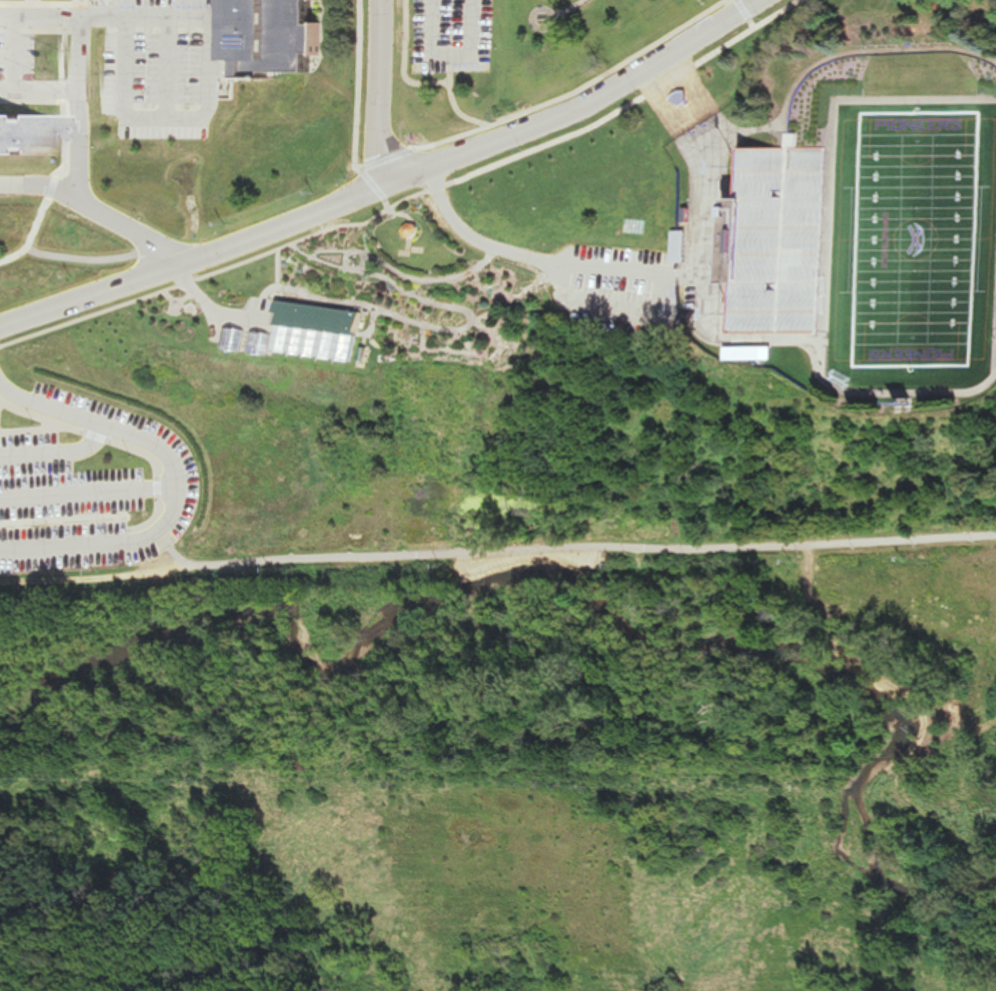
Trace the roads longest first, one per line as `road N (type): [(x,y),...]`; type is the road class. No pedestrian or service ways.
road 1 (residential): [(0,326),(544,124),(758,0)]
road 2 (residential): [(396,179),(380,152),(373,94),(374,0)]

